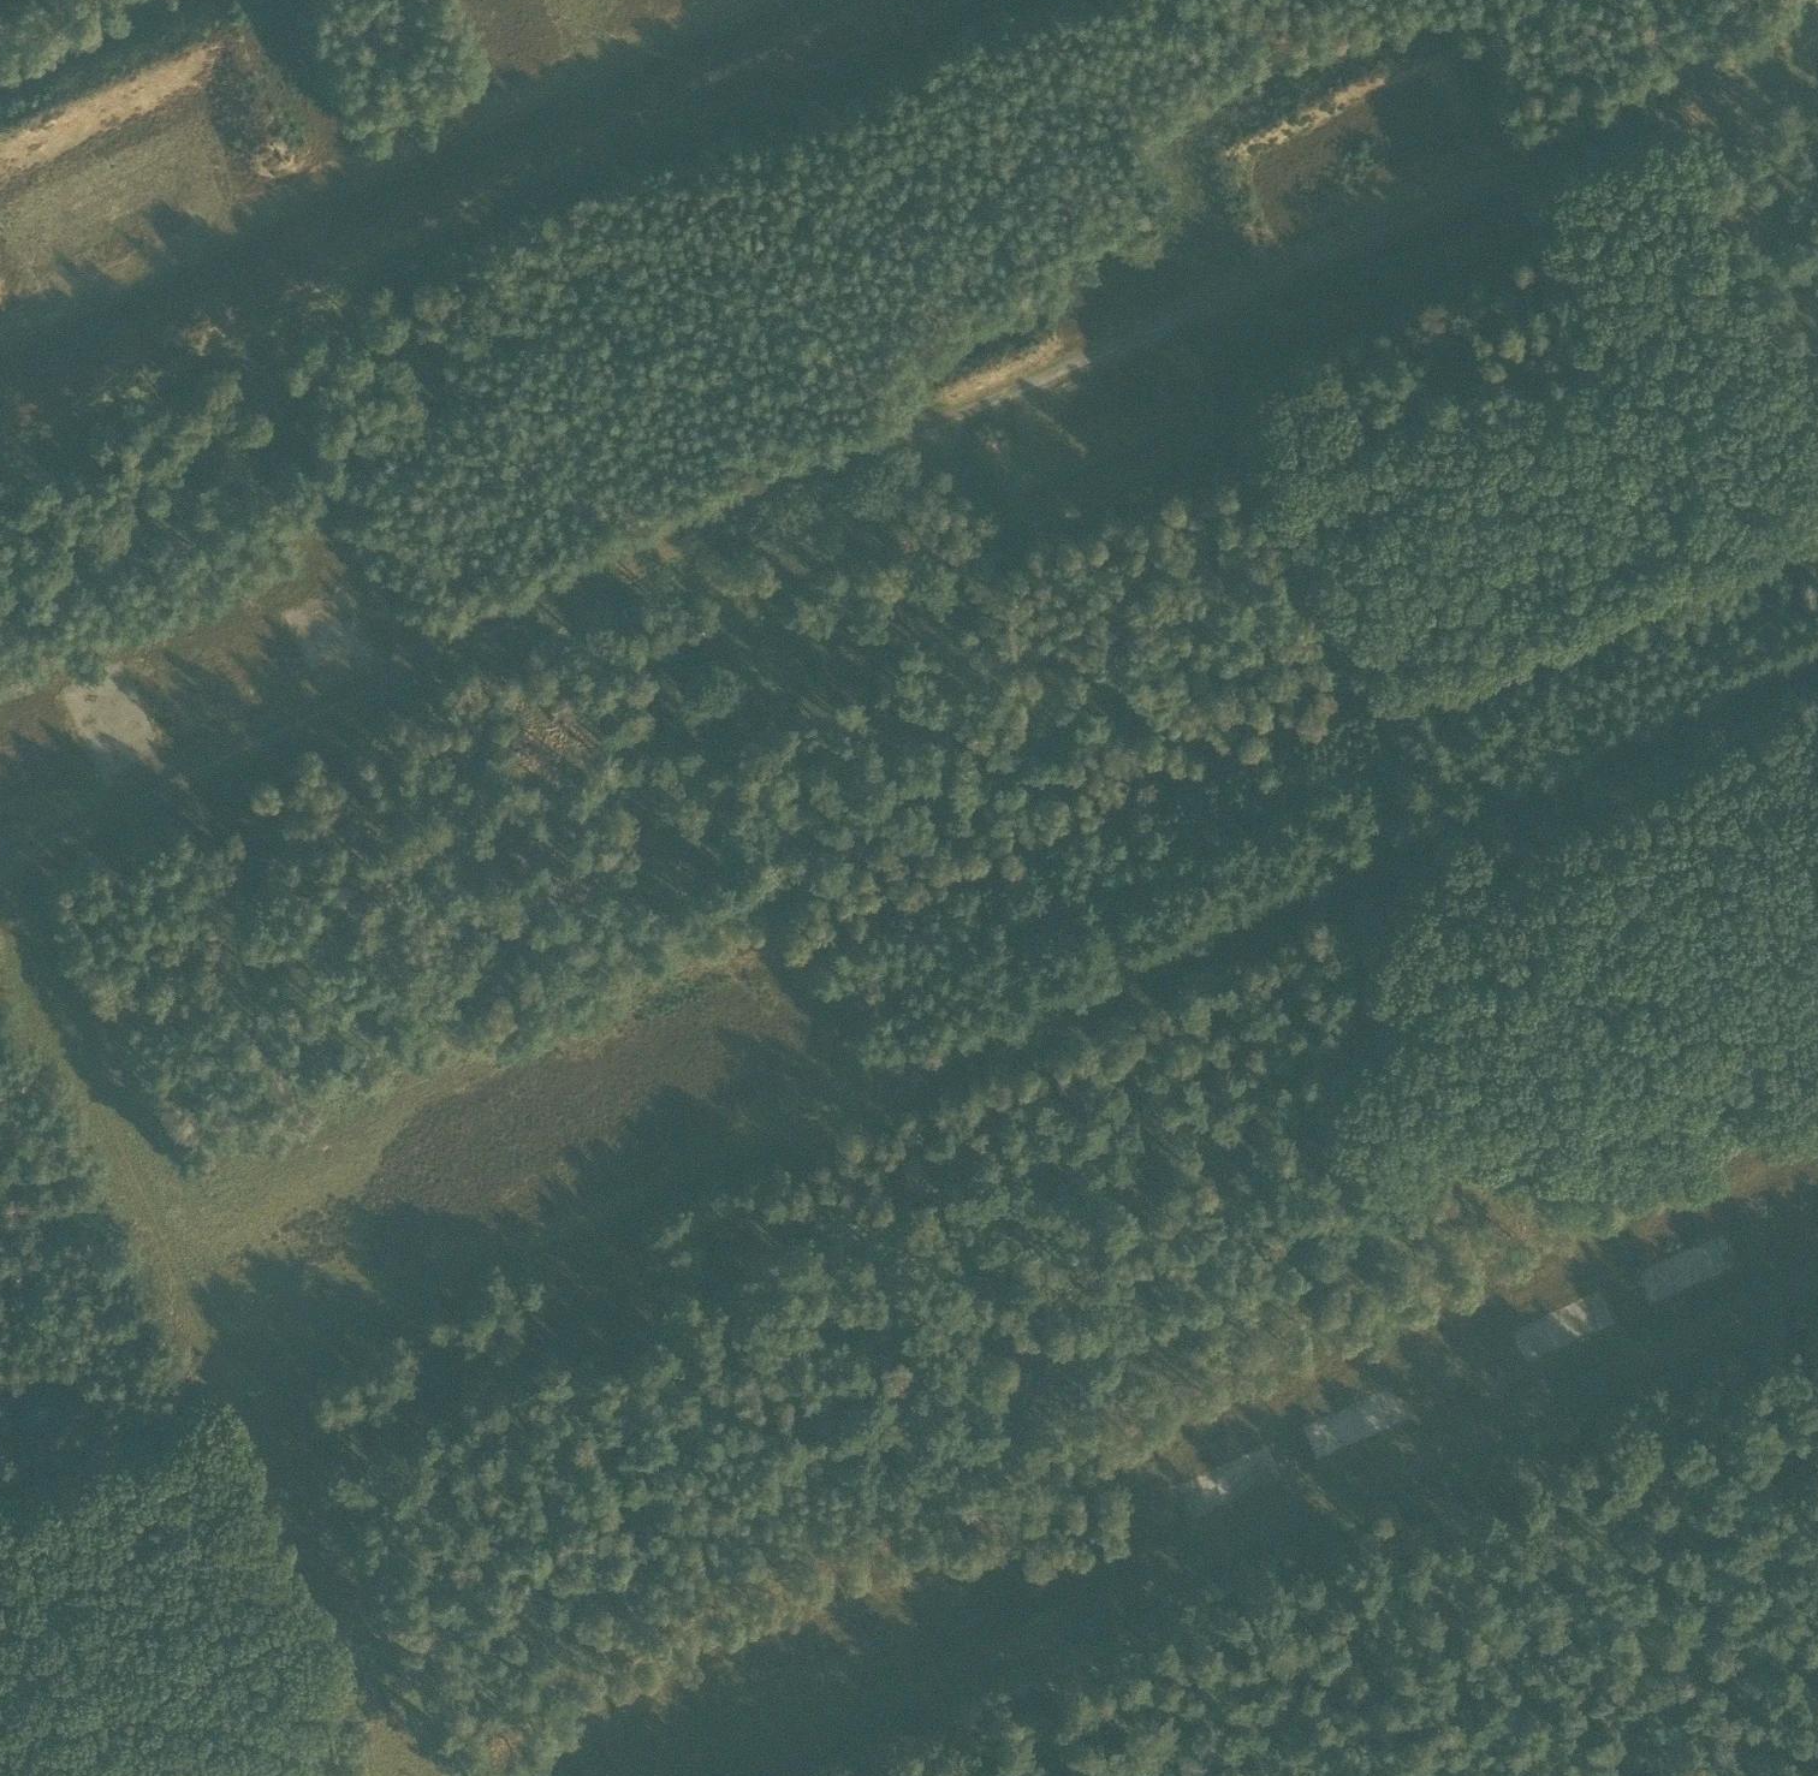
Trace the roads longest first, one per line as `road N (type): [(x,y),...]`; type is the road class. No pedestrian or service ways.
road 1 (track): [(1817,31),(0,858)]
road 2 (track): [(1817,1297),(787,1775)]
road 3 (track): [(797,0),(0,357)]

